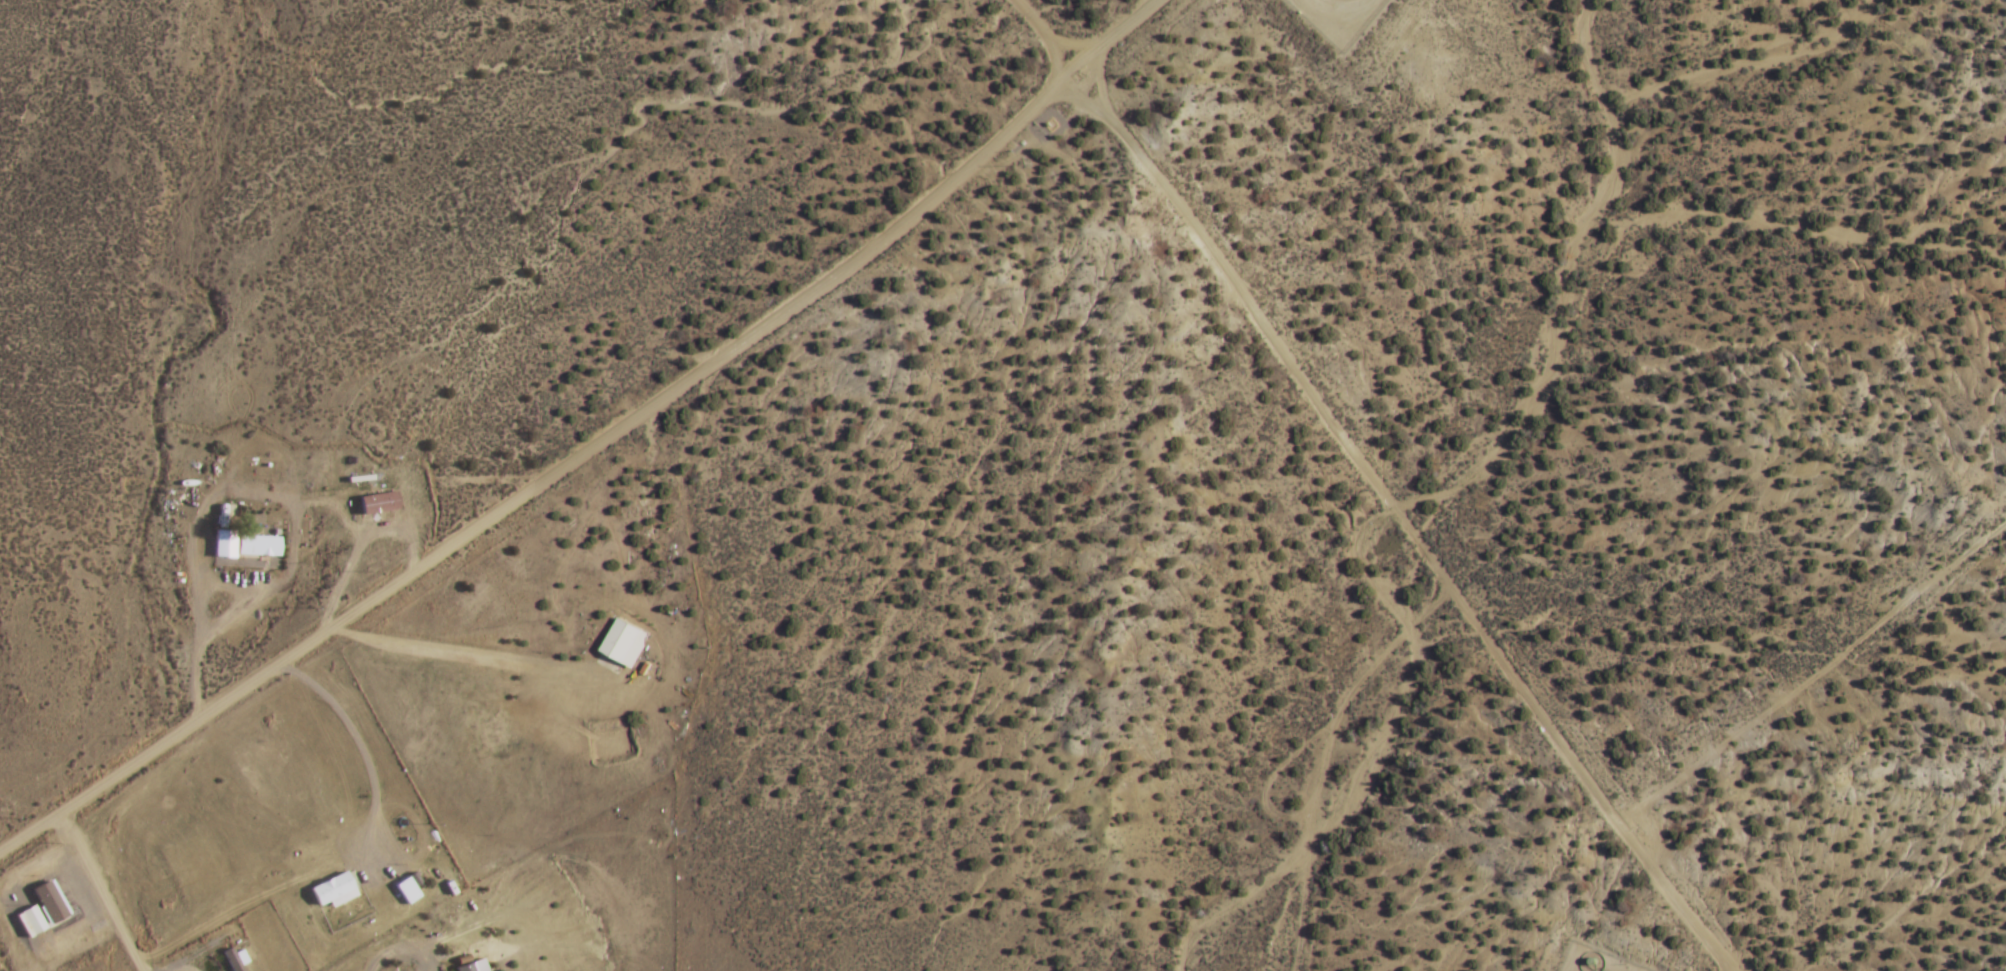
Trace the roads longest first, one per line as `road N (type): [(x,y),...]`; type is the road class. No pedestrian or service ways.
road 1 (tertiary): [(0,846),(766,318),(882,230),(1041,82),(1143,0)]
road 2 (track): [(2005,513),(1643,798),(1607,823),(1574,830),(1381,970)]
road 3 (track): [(1282,970),(1303,801),(1322,724),(1370,654),(1440,588)]
road 4 (track): [(1303,801),(1266,814),(1255,793),(1273,762),(1322,724)]

